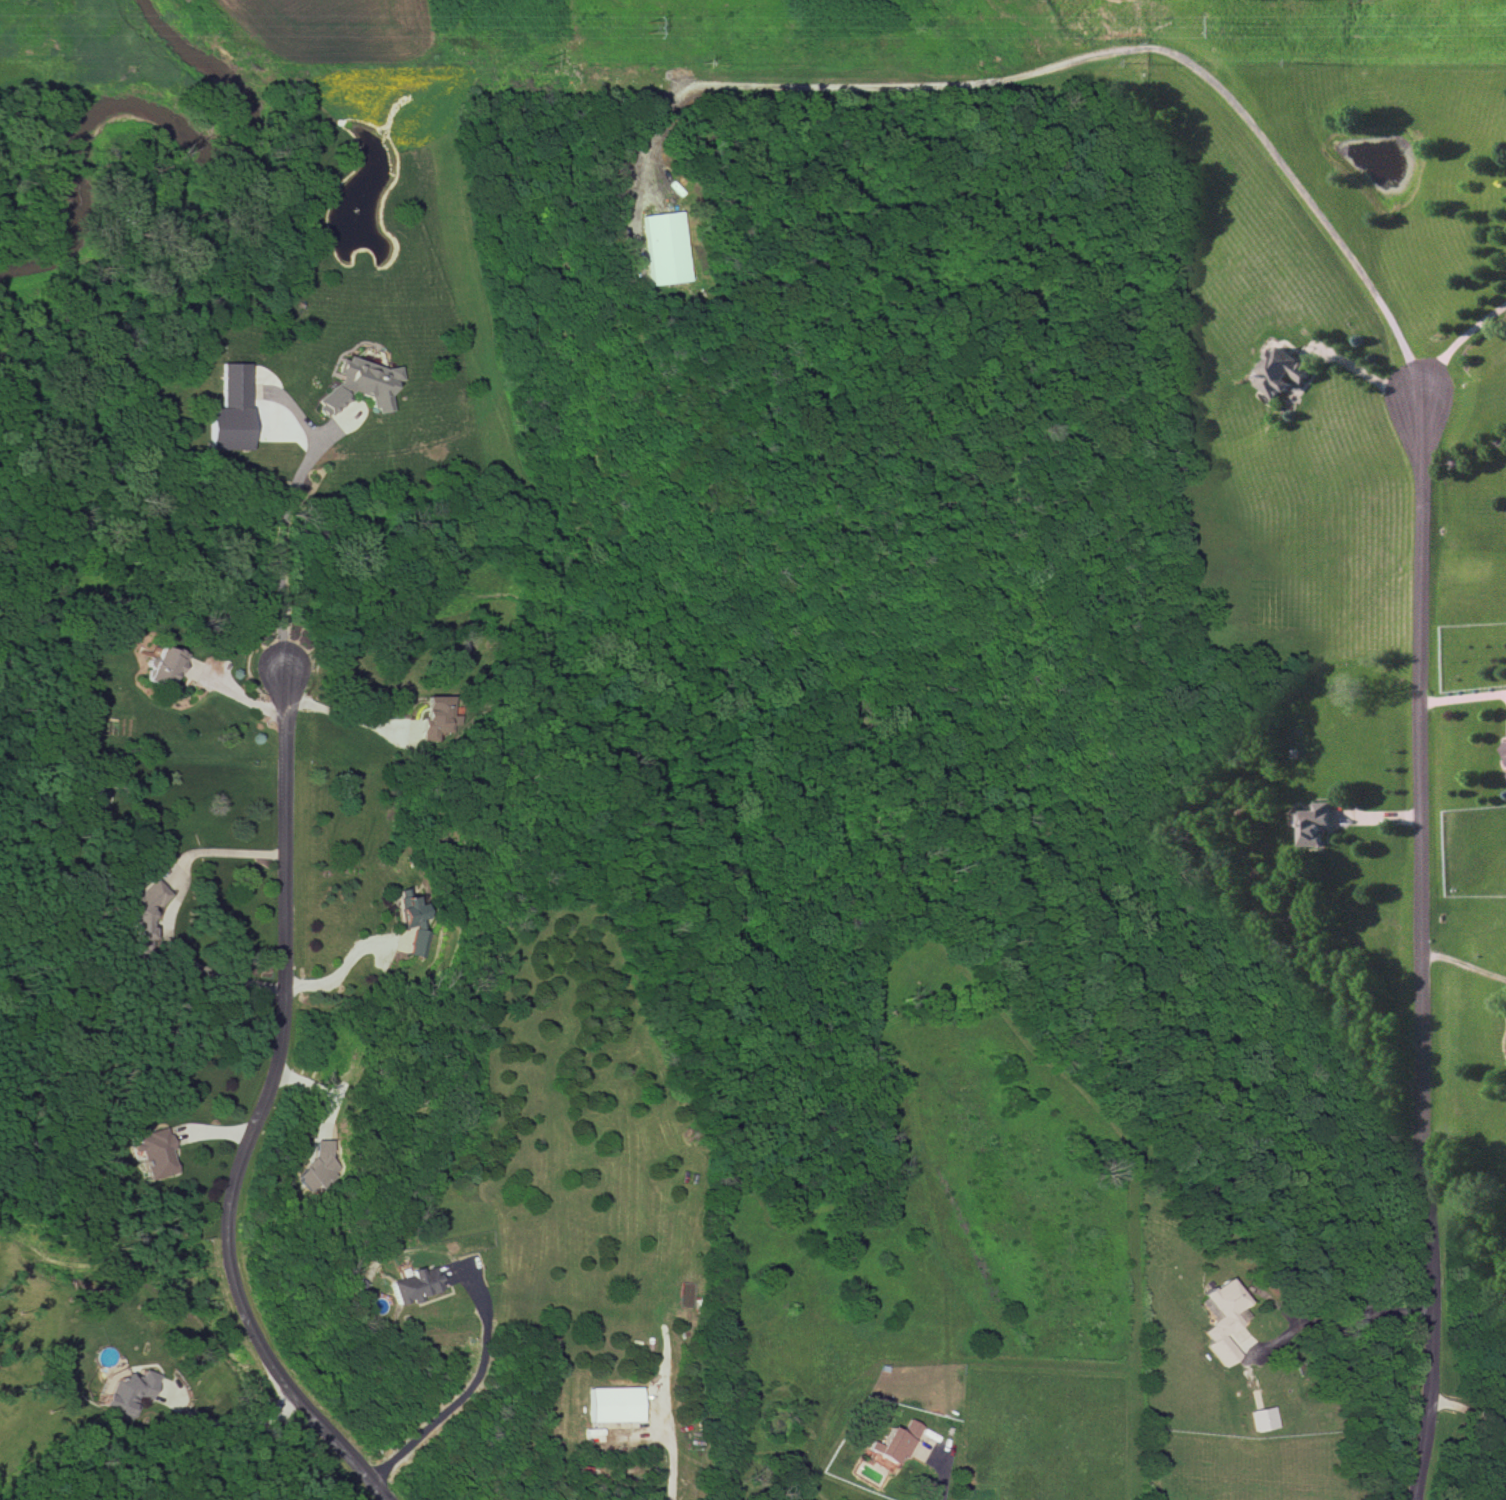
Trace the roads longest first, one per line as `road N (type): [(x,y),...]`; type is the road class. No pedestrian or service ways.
road 1 (residential): [(1411,1499),(1429,1356),(1423,403),(1405,342),(1342,239),(1229,94),(1174,55)]
road 2 (residential): [(375,1499),(278,1397),(225,1304),(218,1254),(220,1209),(270,1049),(284,672)]

